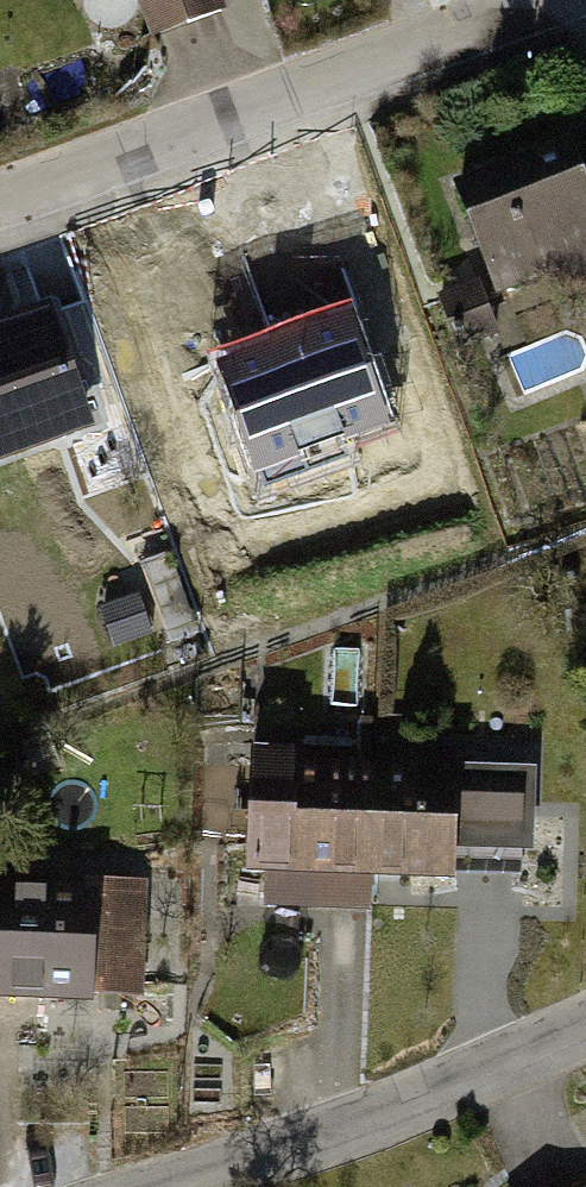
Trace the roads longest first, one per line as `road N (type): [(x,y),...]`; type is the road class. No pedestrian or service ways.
road 1 (residential): [(0,206),(561,0)]
road 2 (residential): [(204,1186),(585,1027)]

